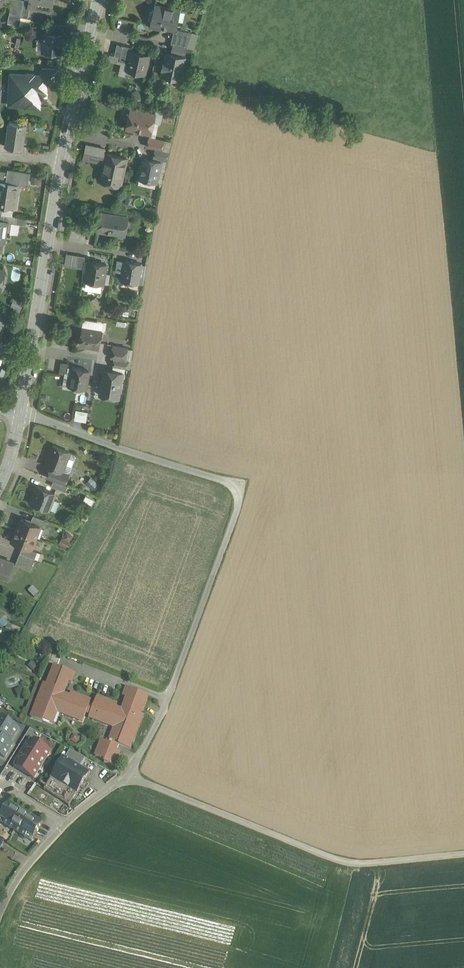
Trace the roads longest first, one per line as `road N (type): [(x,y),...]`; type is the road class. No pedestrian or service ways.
road 1 (track): [(167,699),(236,512),(237,489),(22,416)]
road 2 (track): [(463,854),(336,859),(127,775)]
road 3 (tertiary): [(22,416),(65,159)]
road 4 (tertiary): [(65,159),(104,0)]

